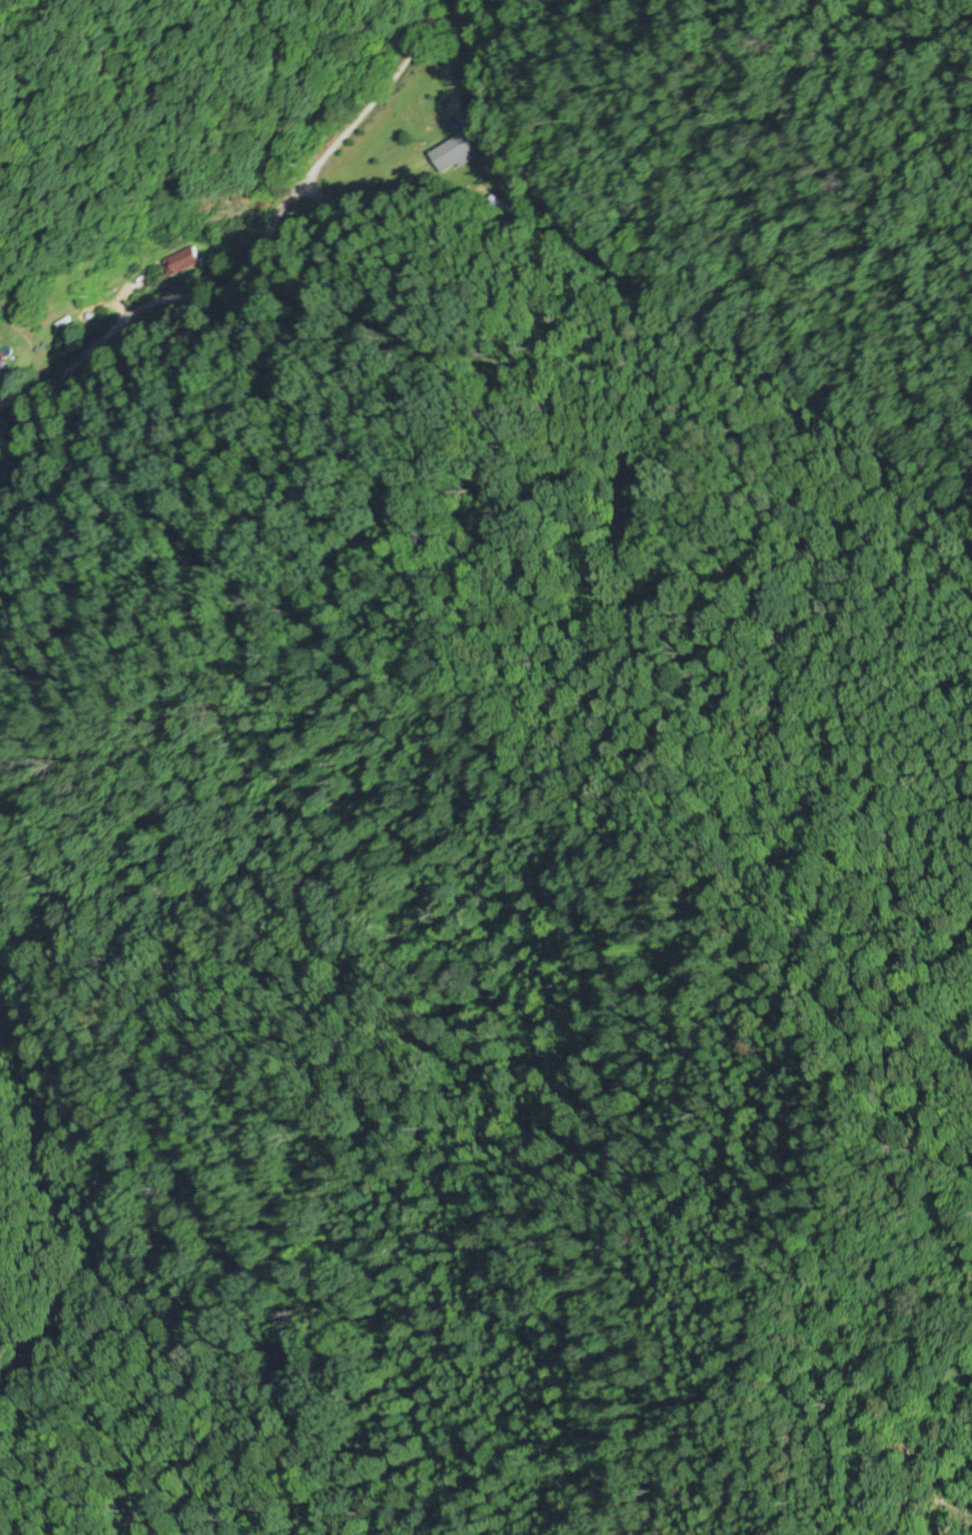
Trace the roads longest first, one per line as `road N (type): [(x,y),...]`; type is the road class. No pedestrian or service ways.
road 1 (residential): [(0,415),(127,302),(262,242),(466,0)]

